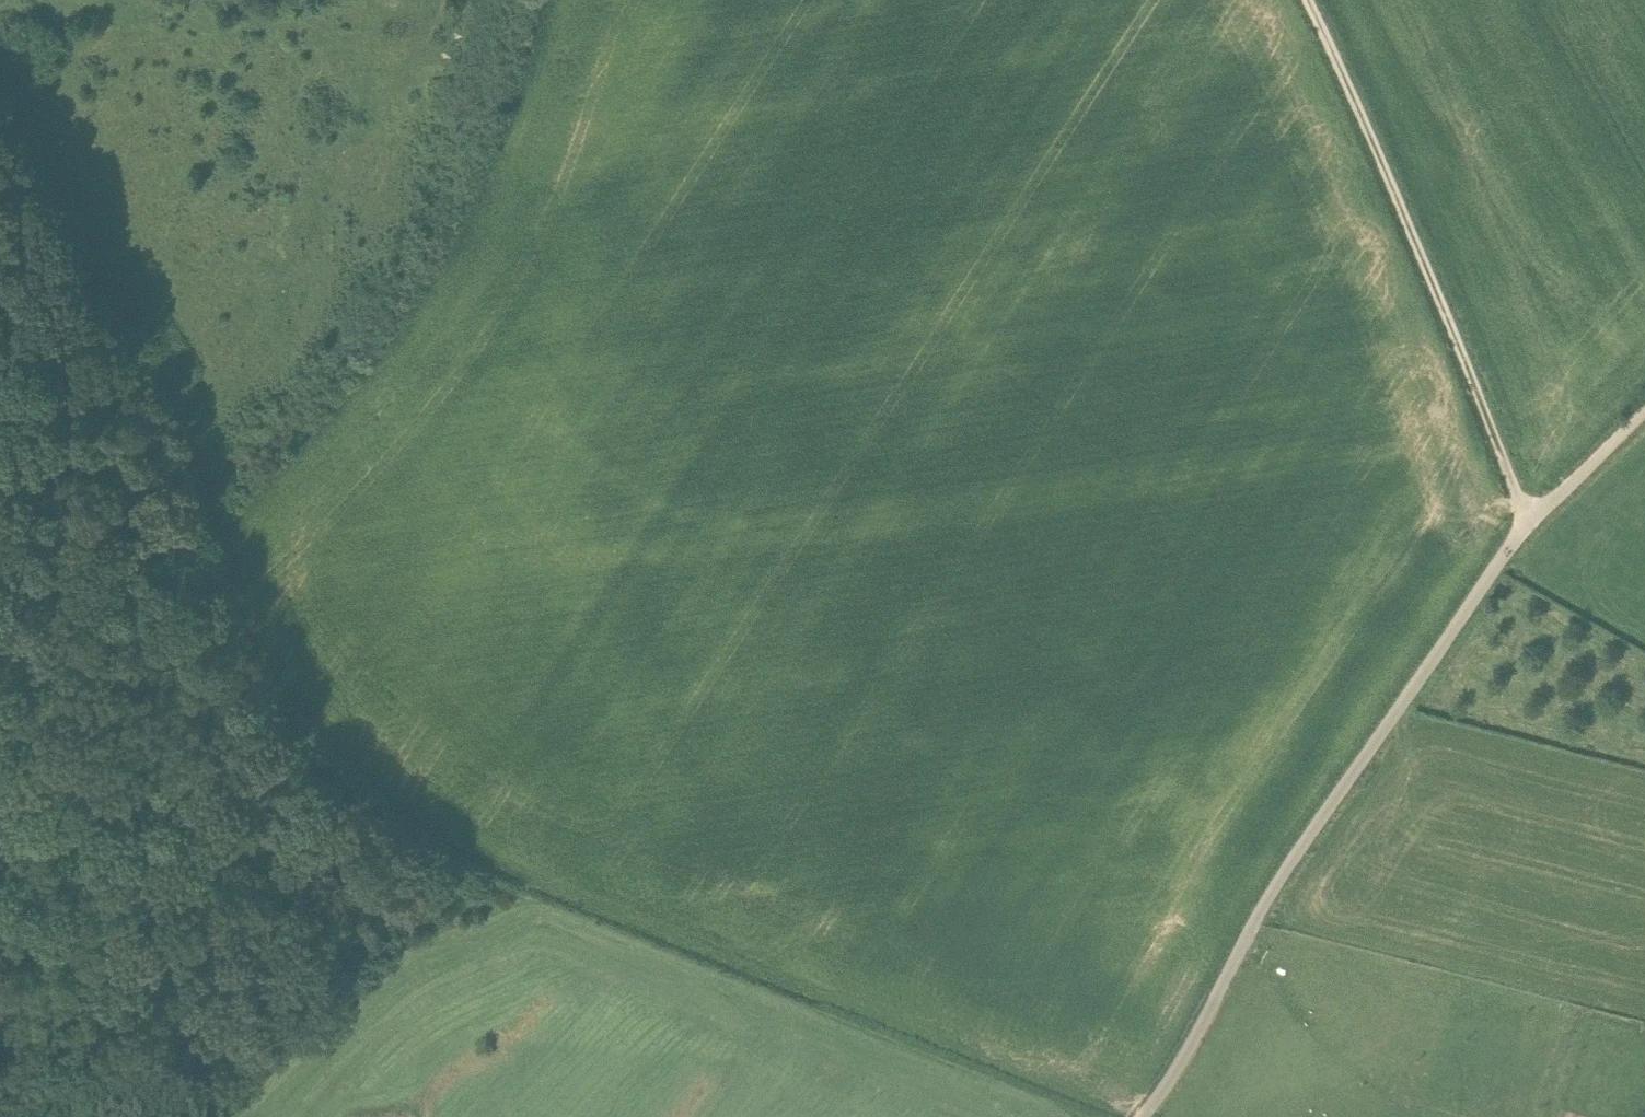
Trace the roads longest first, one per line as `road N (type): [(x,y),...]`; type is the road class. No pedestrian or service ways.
road 1 (unclassified): [(1529,521),(1275,888),(1191,1045),(1142,1116)]
road 2 (track): [(1307,0),(1529,521)]
road 3 (unclassified): [(1529,521),(1644,410)]

